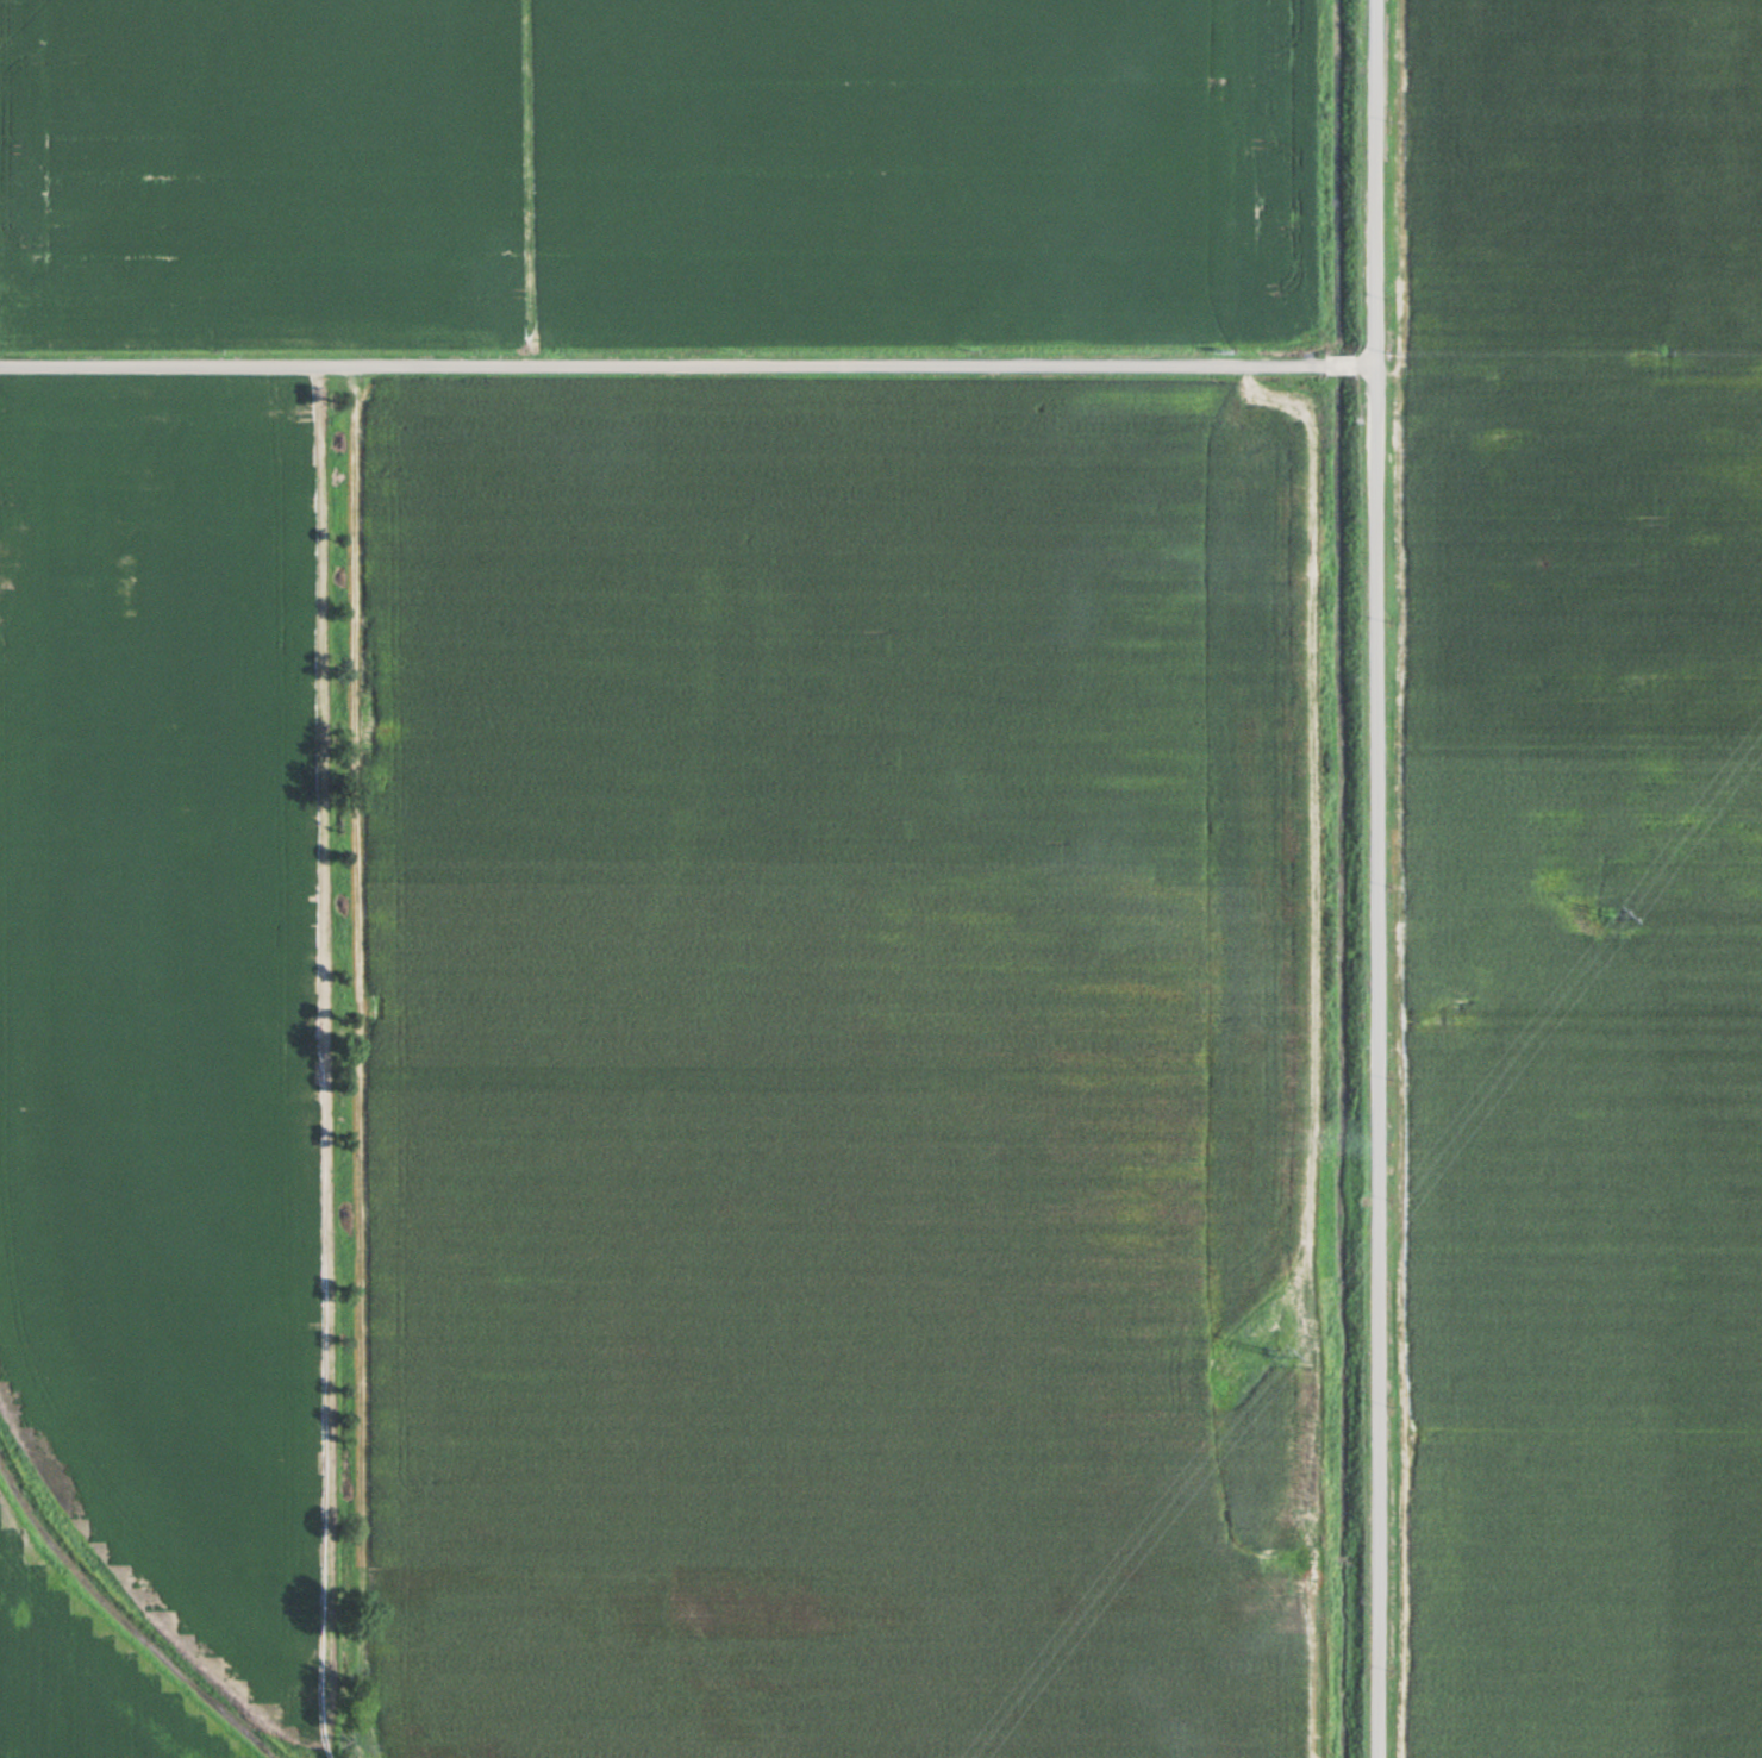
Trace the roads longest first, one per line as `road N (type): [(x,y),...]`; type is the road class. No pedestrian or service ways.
road 1 (residential): [(1376,1757),(1375,0)]
road 2 (residential): [(0,368),(1374,365)]

